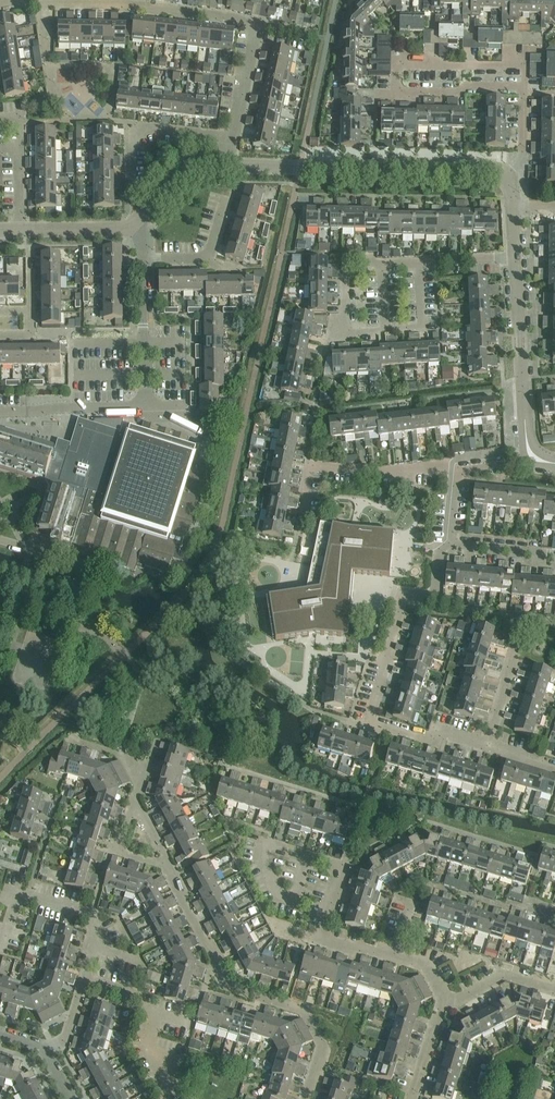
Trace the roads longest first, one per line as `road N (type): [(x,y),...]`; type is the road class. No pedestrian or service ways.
road 1 (residential): [(451,544),(439,555),(434,594),(404,595),(366,723),(434,745),(438,733),(487,748)]
road 2 (residential): [(305,1098),(322,1045),(305,1010),(228,988),(167,866)]
road 3 (residential): [(0,413),(145,408),(142,260)]
road 4 (residential): [(525,88),(397,93),(398,63),(525,65)]
road 5 (residential): [(227,167),(496,170),(509,178)]
road 6 (residential): [(346,334),(346,258),(516,257)]
road 7 (residential): [(43,6),(167,11),(257,27)]
road 8 (residential): [(516,257),(532,456)]
road 9 (residential): [(305,512),(311,466),(458,472)]
road 10 (residential): [(447,1003),(429,964),(320,939)]
road 11 (residential): [(131,185),(131,140),(141,128),(231,137)]
road 12 (residential): [(142,260),(207,261),(226,198)]

